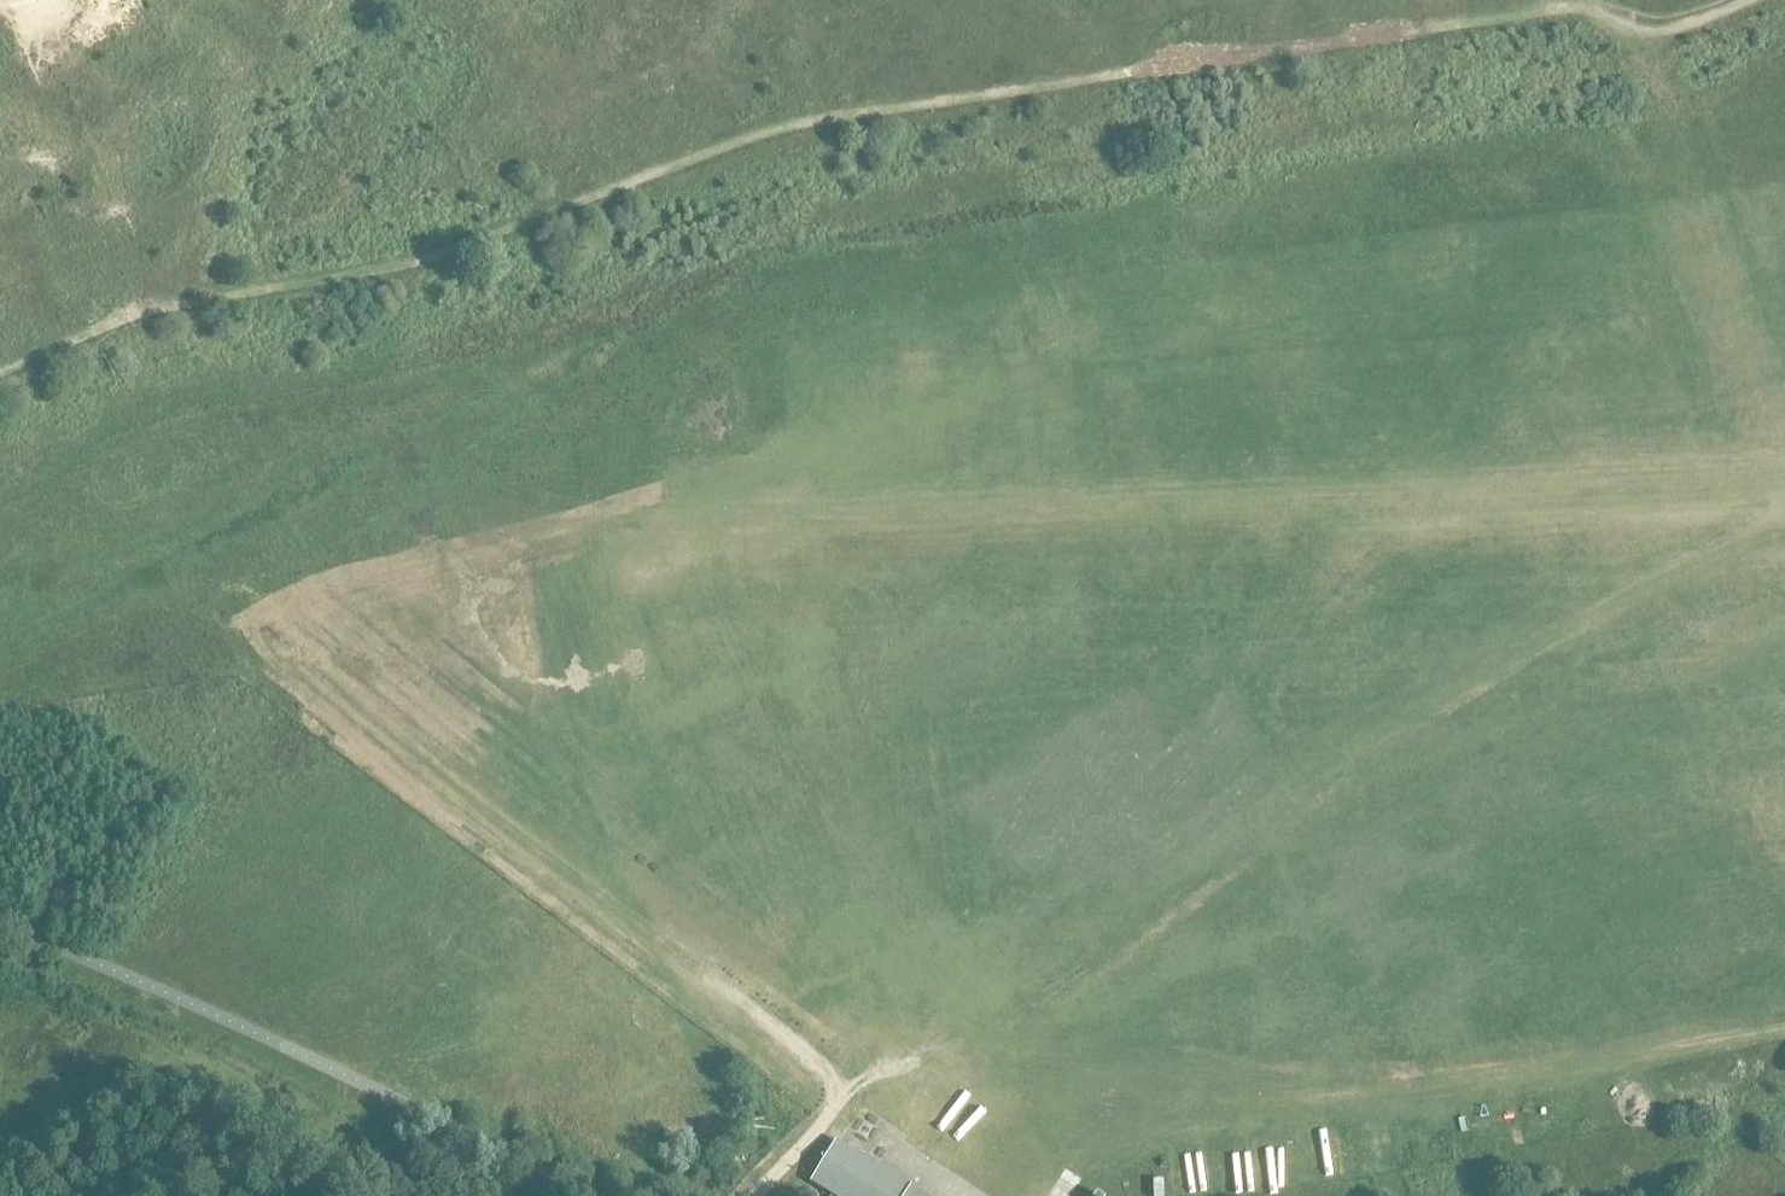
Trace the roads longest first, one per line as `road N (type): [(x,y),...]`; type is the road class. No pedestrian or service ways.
road 1 (track): [(1569,6),(1640,32),(1670,30),(1743,0)]

